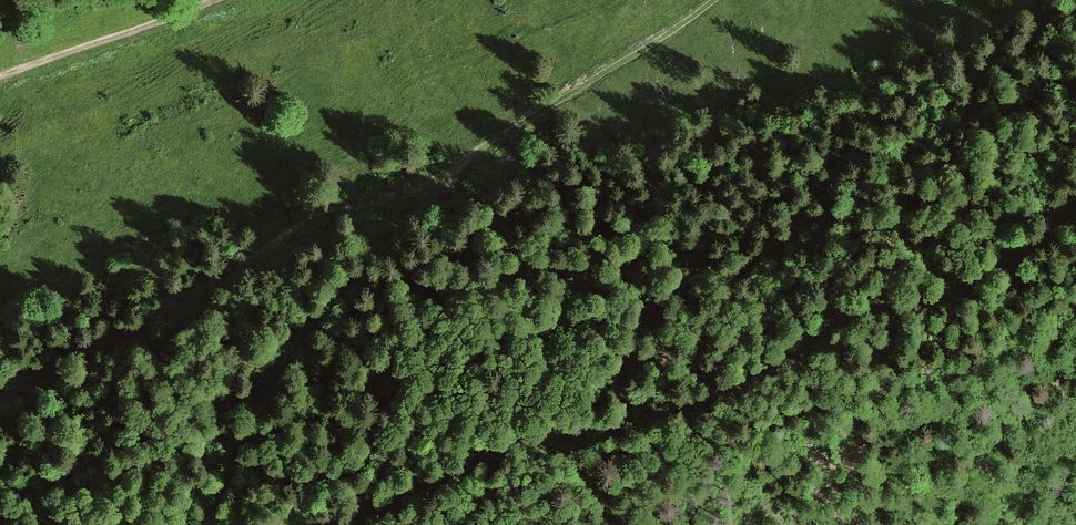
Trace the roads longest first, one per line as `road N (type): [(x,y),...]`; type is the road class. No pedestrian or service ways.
road 1 (track): [(326,524),(481,451),(659,413),(710,391),(864,308),(949,287),(996,263),(1075,202)]
road 2 (track): [(714,0),(467,160),(0,398)]
road 3 (track): [(427,181),(409,212),(281,361),(204,524)]
road 4 (track): [(0,78),(221,0)]

